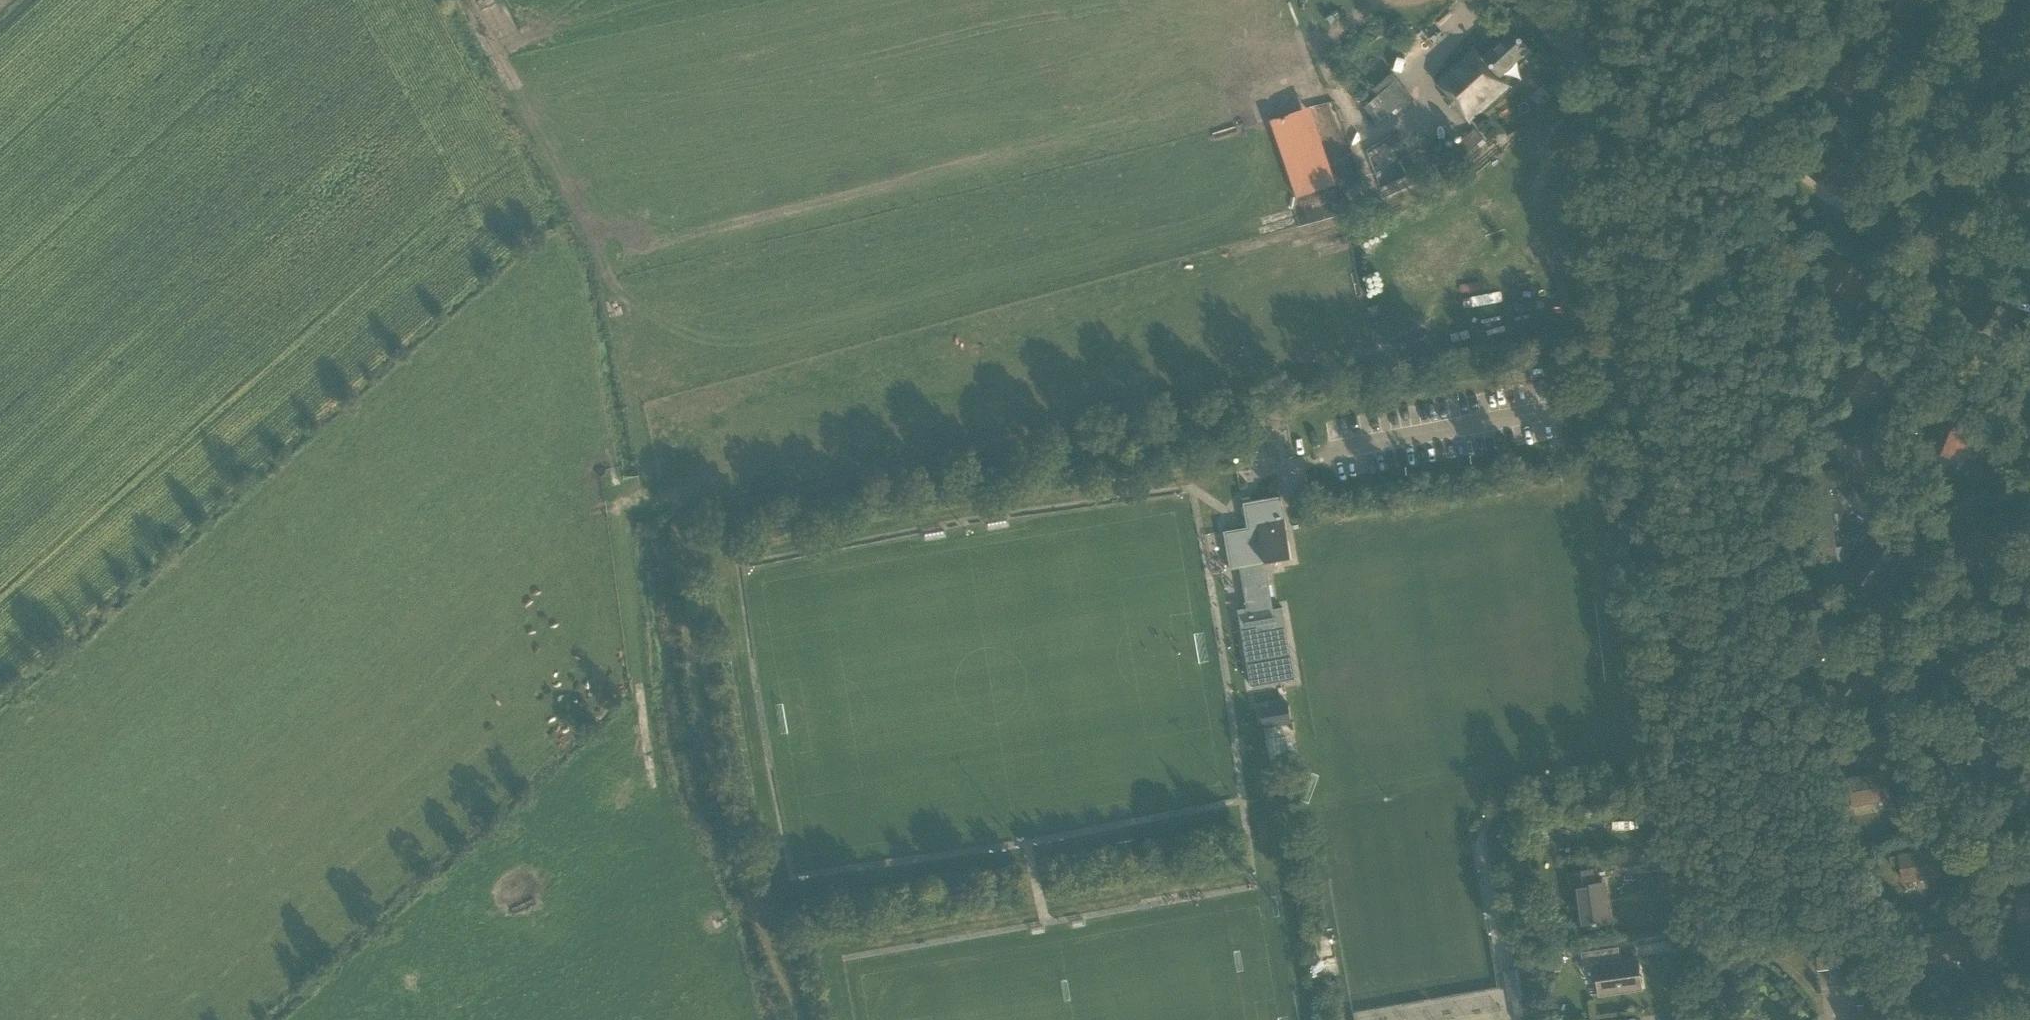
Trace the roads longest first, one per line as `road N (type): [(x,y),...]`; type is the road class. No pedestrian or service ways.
road 1 (unclassified): [(1717,1019),(1591,99),(1560,40)]
road 2 (track): [(1946,614),(1947,584),(1930,541),(1827,421),(1810,376),(1786,116),(1798,72),(1838,0)]
road 3 (track): [(1875,627),(1922,686),(1904,746),(1907,765),(1980,833),(2029,850)]
road 4 (track): [(1875,627),(2029,597)]

